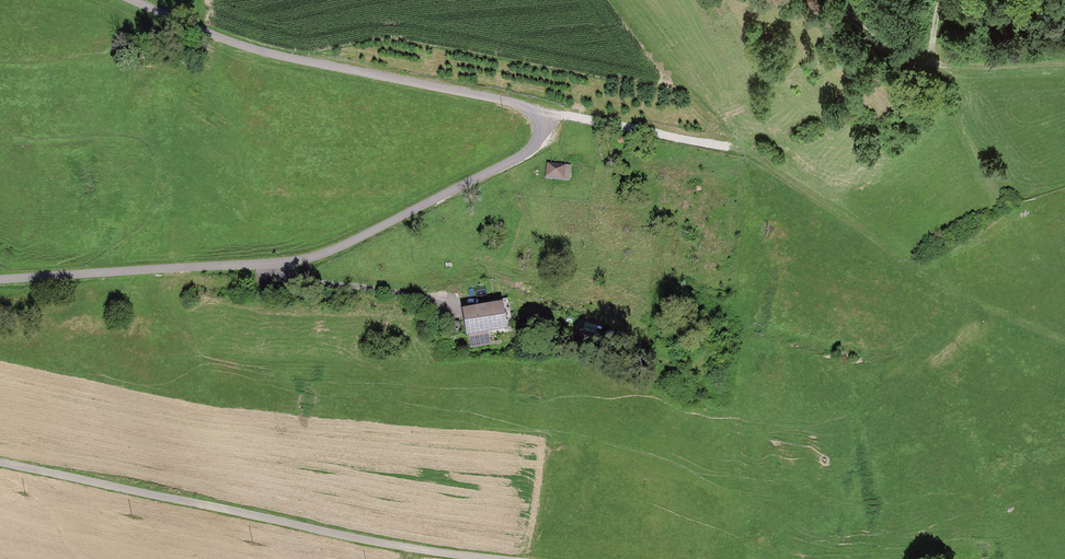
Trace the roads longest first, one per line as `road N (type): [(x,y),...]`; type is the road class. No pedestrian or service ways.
road 1 (unclassified): [(129,0),(236,46),(527,107),(540,129),(526,153),(303,260),(0,280)]
road 2 (unclassified): [(0,462),(406,549),(505,558)]
road 3 (track): [(609,0),(742,149),(537,115)]
road 4 (track): [(742,149),(927,279),(1005,316)]
road 5 (track): [(836,0),(889,48),(931,64),(1064,64)]

